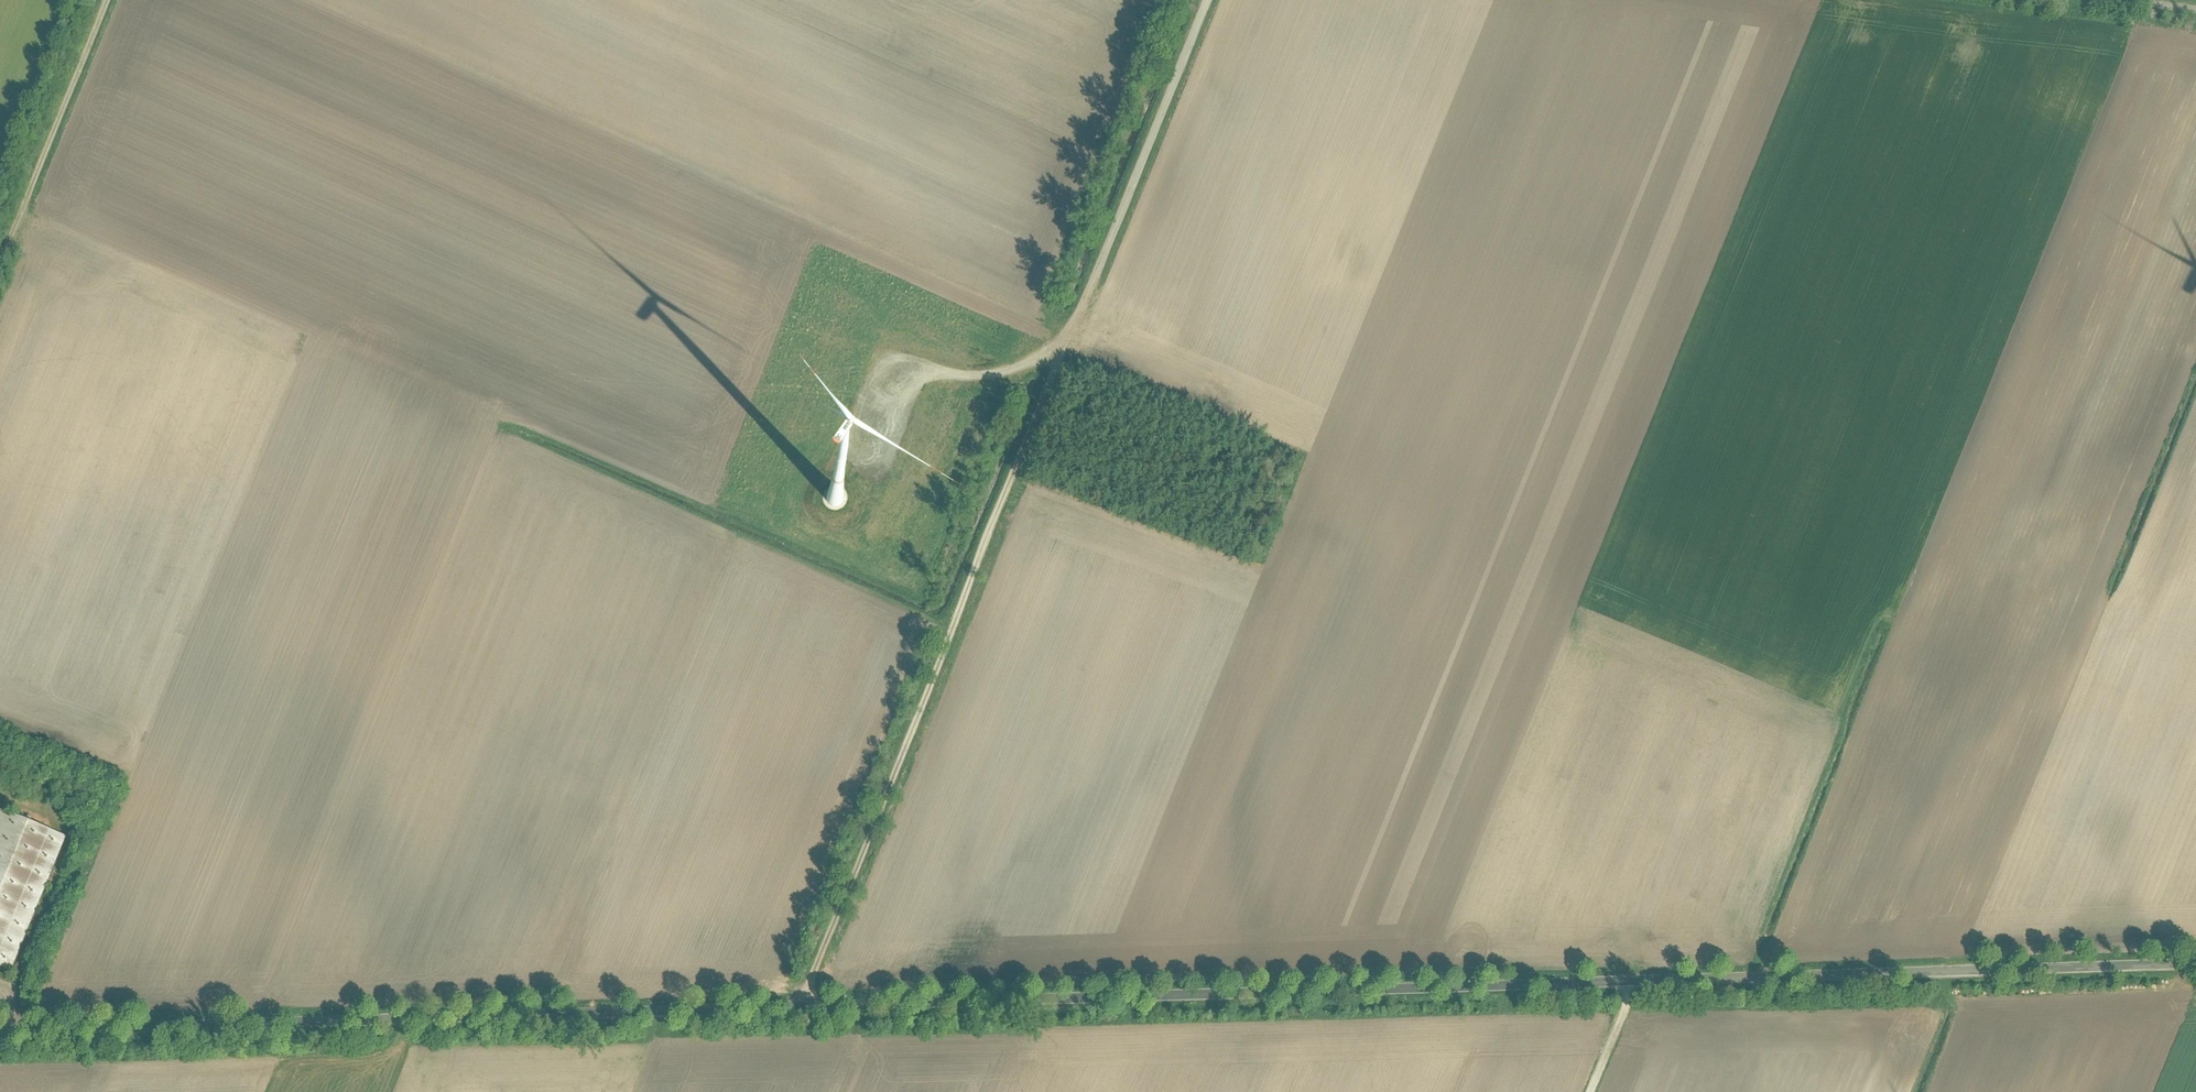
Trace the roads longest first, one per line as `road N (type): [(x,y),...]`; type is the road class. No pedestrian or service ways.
road 1 (tertiary): [(2195,970),(0,1036)]
road 2 (track): [(792,1012),(1205,0)]
road 3 (track): [(106,0),(0,265)]
road 4 (track): [(1065,344),(994,375),(907,377),(868,451)]

